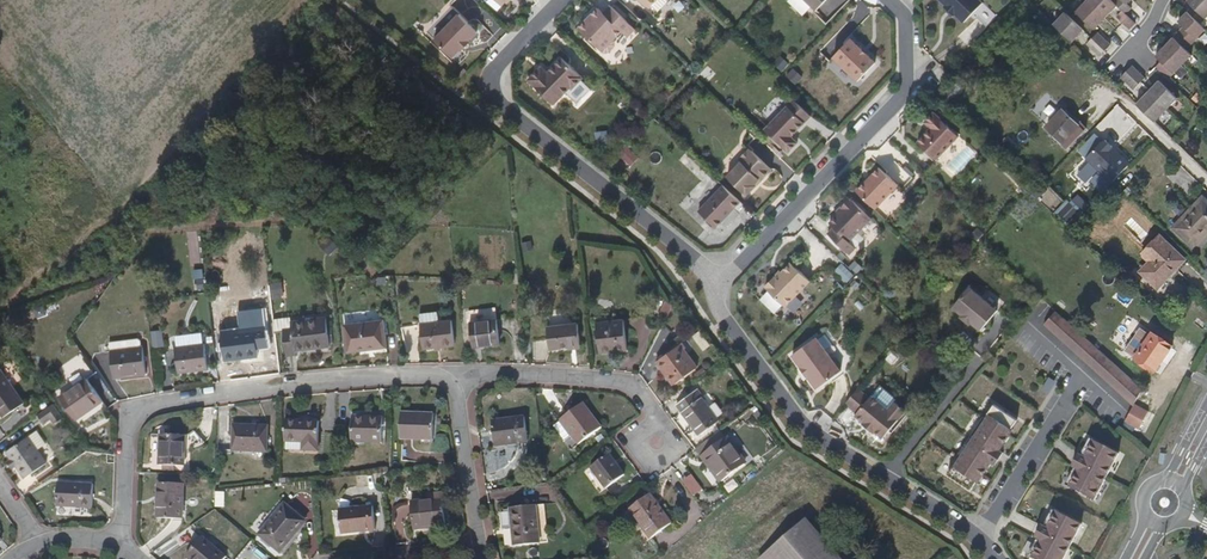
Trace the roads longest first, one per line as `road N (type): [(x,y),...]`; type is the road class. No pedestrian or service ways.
road 1 (track): [(0,307),(106,242),(222,102),(325,0)]
road 2 (residential): [(120,548),(127,428),(141,412),(321,382),(447,380)]
road 3 (residential): [(560,0),(493,70),(494,100),(699,265)]
road 4 (residential): [(719,288),(904,91),(904,14),(889,0)]
road 5 (residential): [(884,477),(806,429),(717,313),(719,288)]
road 6 (residential): [(447,380),(491,374),(624,384),(651,407),(660,443)]
road 7 (residential): [(481,546),(459,398),(447,380)]
road 8 (residential): [(884,477),(973,370)]
road 9 (residential): [(995,558),(951,518),(884,477)]
road 10 (residential): [(361,558),(481,546)]

